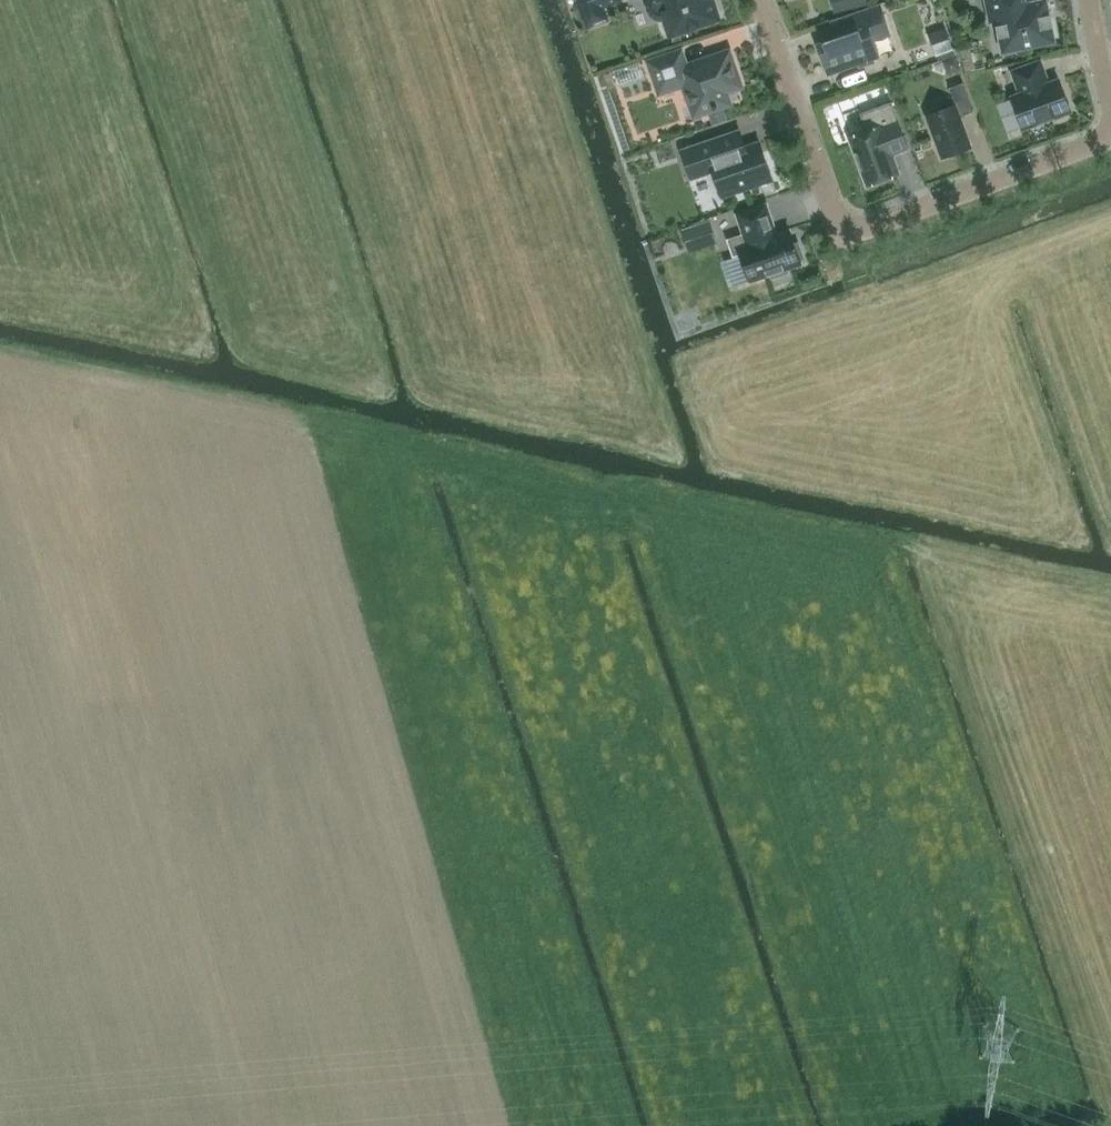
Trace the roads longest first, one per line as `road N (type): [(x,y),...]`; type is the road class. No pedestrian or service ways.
road 1 (residential): [(841,237),(1110,137)]
road 2 (residential): [(841,237),(760,0)]

